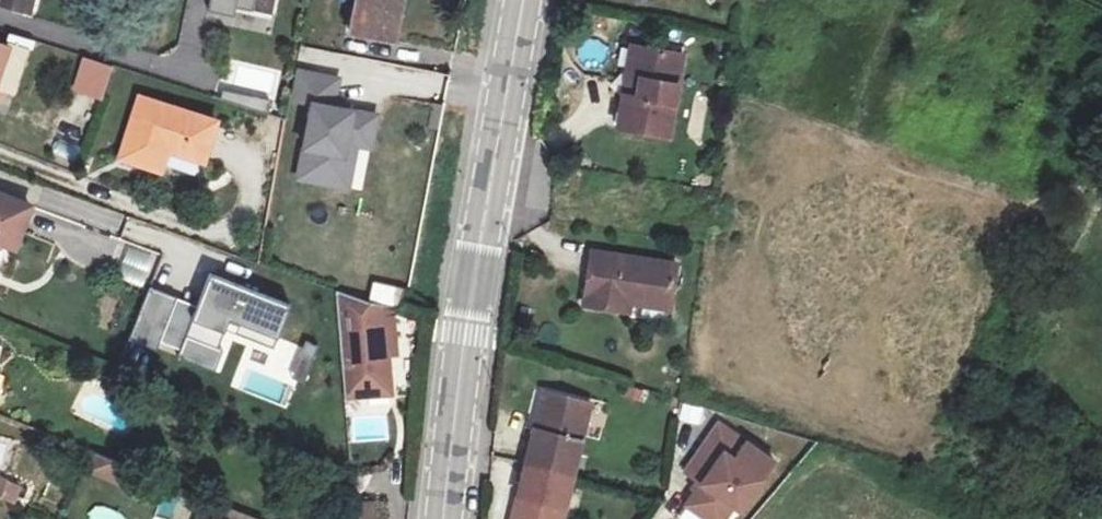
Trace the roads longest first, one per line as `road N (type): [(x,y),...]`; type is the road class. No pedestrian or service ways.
road 1 (unclassified): [(523,0),(441,518)]

